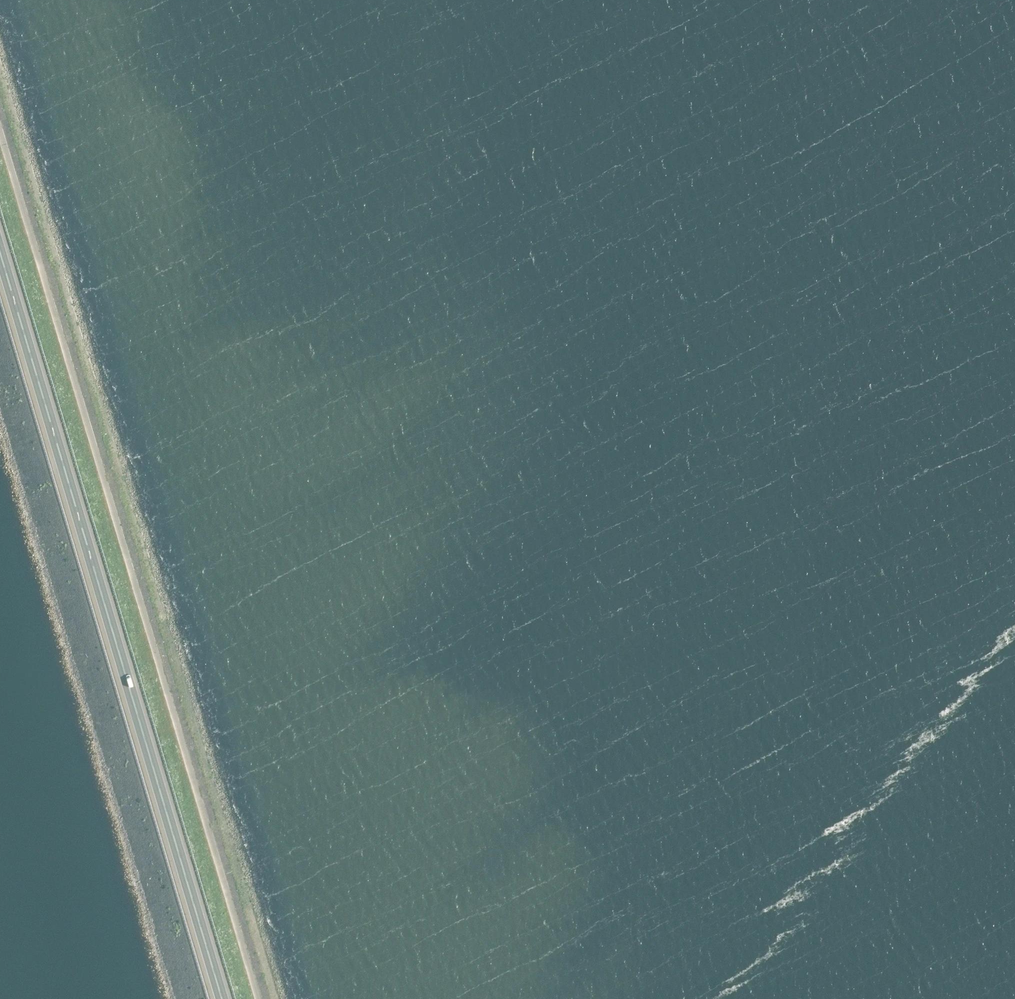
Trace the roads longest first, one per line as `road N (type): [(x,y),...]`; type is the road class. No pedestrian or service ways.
road 1 (trunk): [(207,998),(0,303)]

